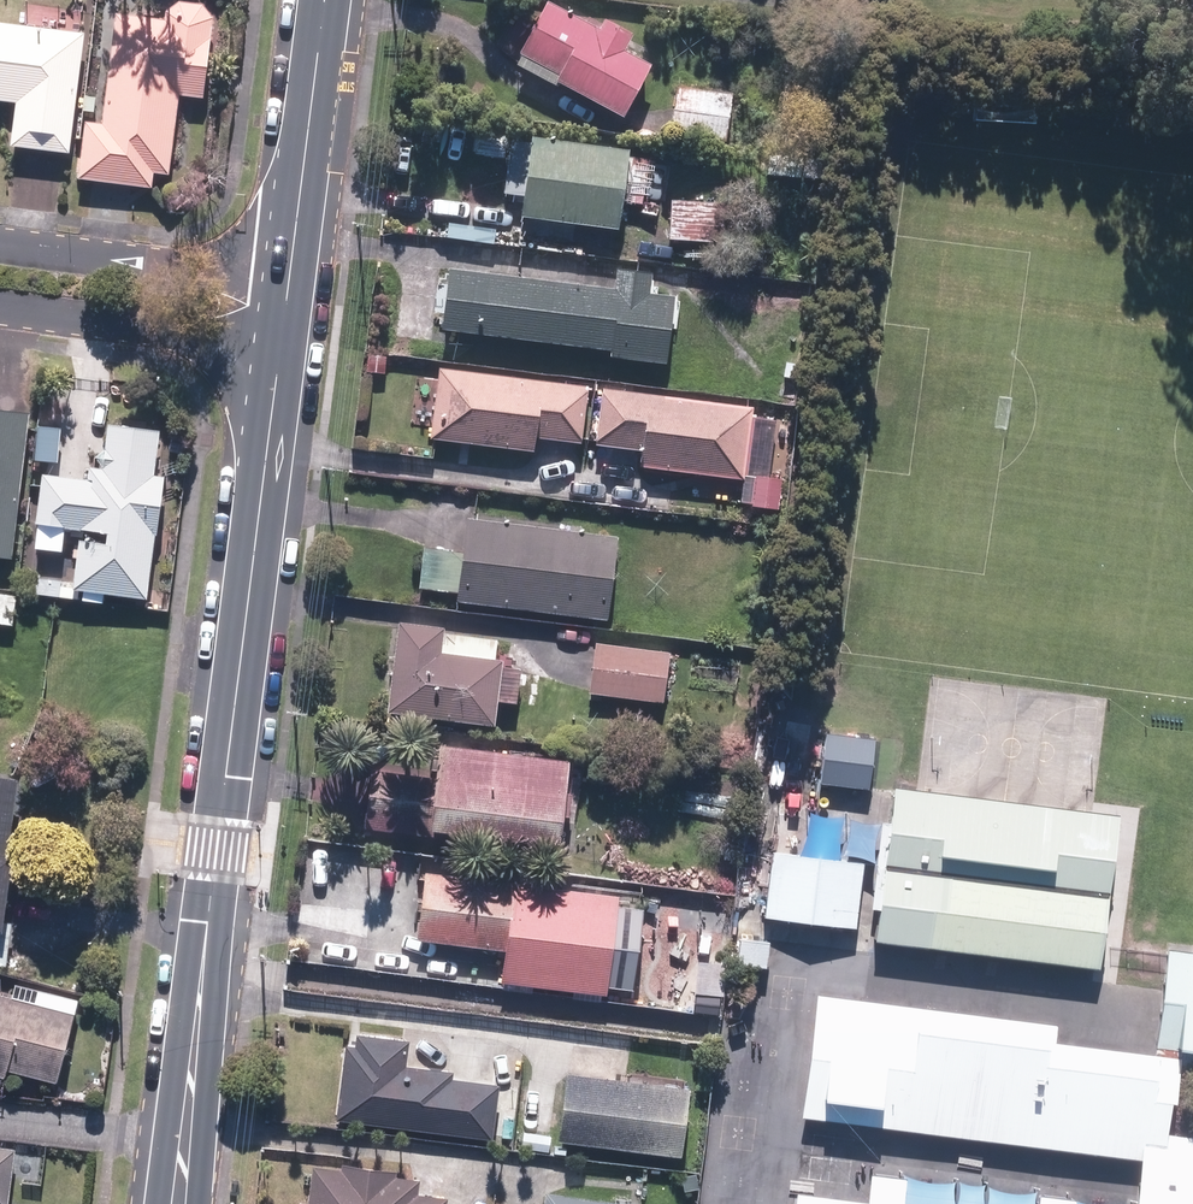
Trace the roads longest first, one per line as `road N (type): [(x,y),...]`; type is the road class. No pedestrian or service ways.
road 1 (secondary): [(282,344),(179,1203)]
road 2 (residential): [(0,247),(290,276)]
road 3 (residential): [(282,344),(0,312)]
road 4 (secondary): [(325,0),(290,276)]

